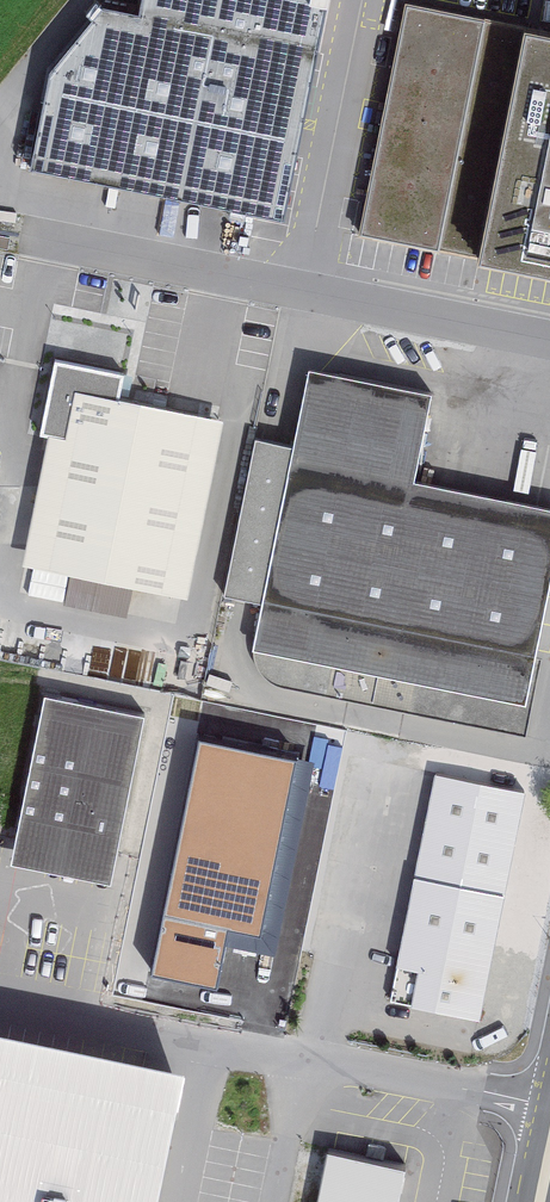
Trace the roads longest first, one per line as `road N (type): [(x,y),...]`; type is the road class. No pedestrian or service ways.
road 1 (residential): [(12,234),(549,338)]

